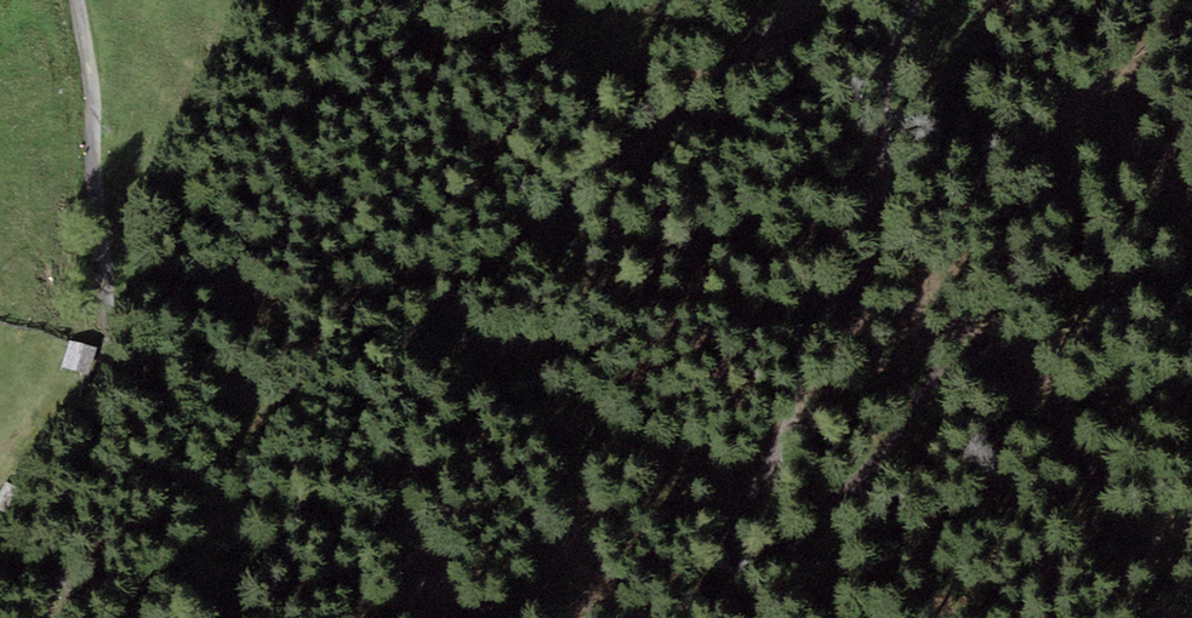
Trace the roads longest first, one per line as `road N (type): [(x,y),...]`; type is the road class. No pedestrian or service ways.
road 1 (track): [(1191,191),(1151,223),(1131,295),(1093,336),(934,374),(818,523),(771,559),(744,566),(729,534),(776,439),(816,276),(887,176),(884,70),(908,0)]
road 2 (track): [(787,0),(751,49),(469,289),(404,331),(360,415),(211,617)]
road 3 (track): [(41,617),(45,529),(110,365),(109,211),(78,0)]

